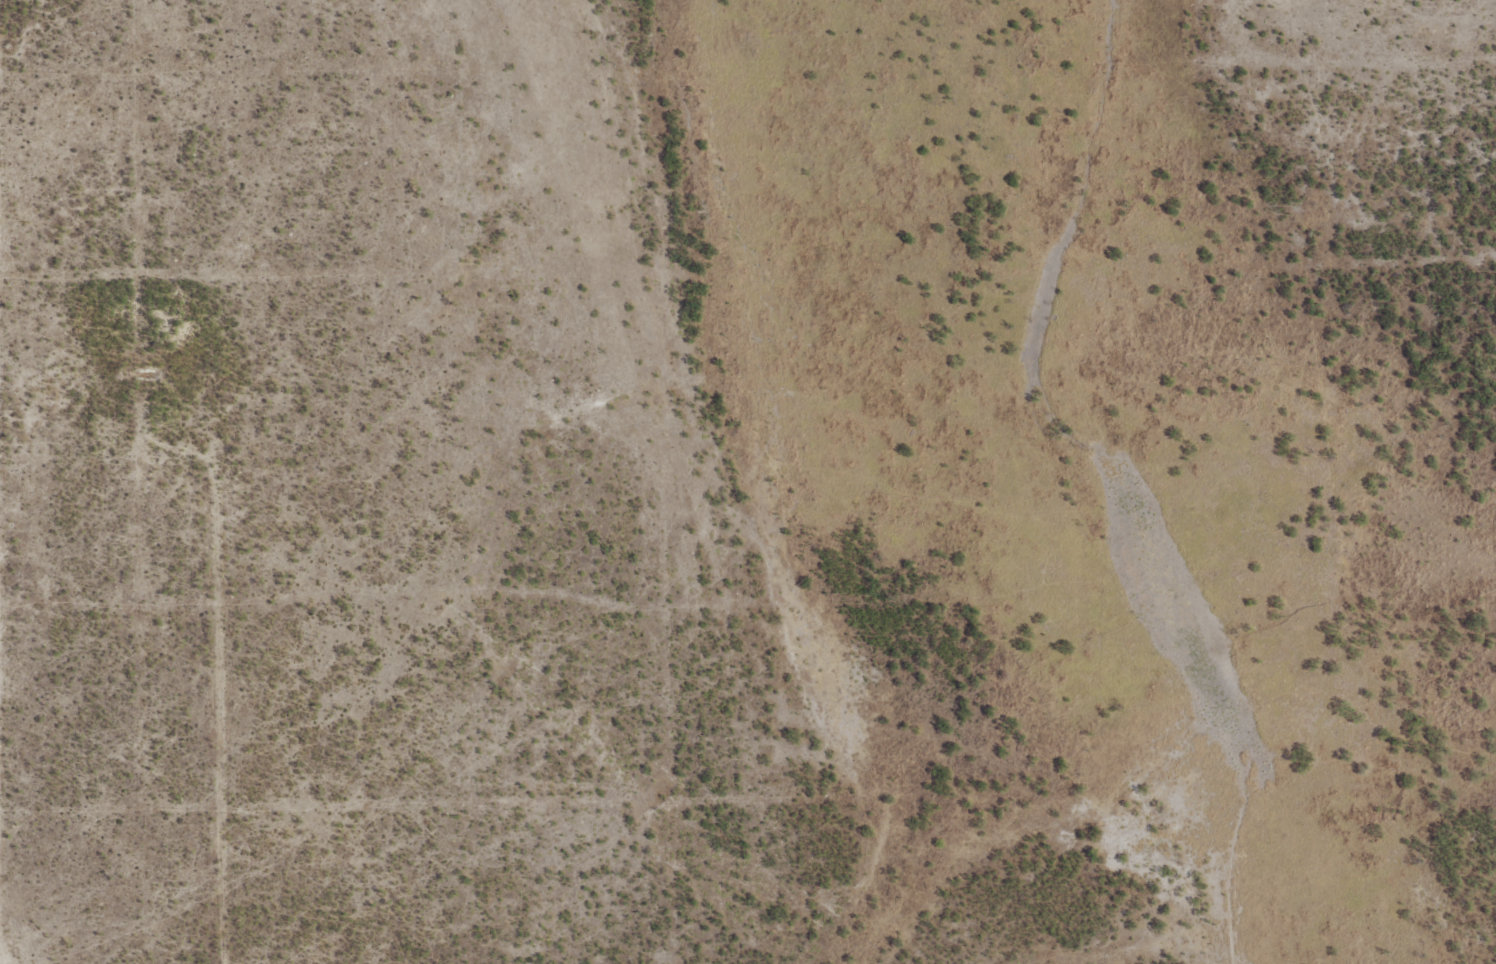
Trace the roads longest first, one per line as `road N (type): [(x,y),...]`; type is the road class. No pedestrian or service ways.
road 1 (track): [(222,963),(212,428)]

